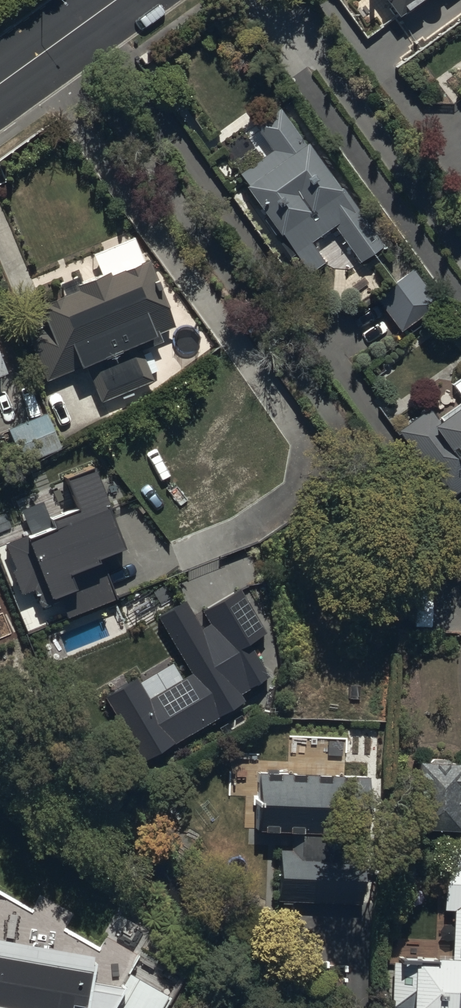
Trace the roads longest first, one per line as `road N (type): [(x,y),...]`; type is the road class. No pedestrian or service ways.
road 1 (residential): [(460,251),(287,9),(272,0)]
road 2 (tertiary): [(0,85),(117,0)]

